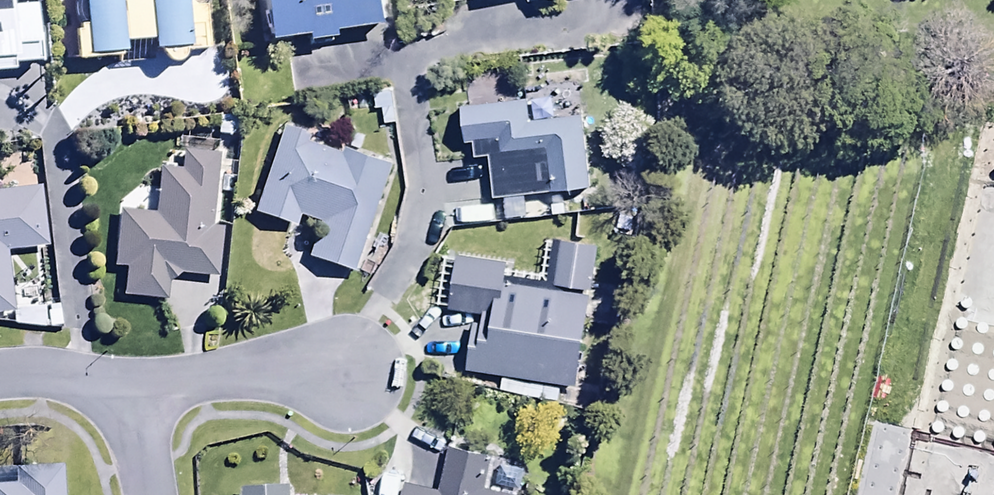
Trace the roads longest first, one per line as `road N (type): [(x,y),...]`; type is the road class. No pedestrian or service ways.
road 1 (residential): [(361,373),(132,380)]
road 2 (residential): [(132,380),(0,377)]

